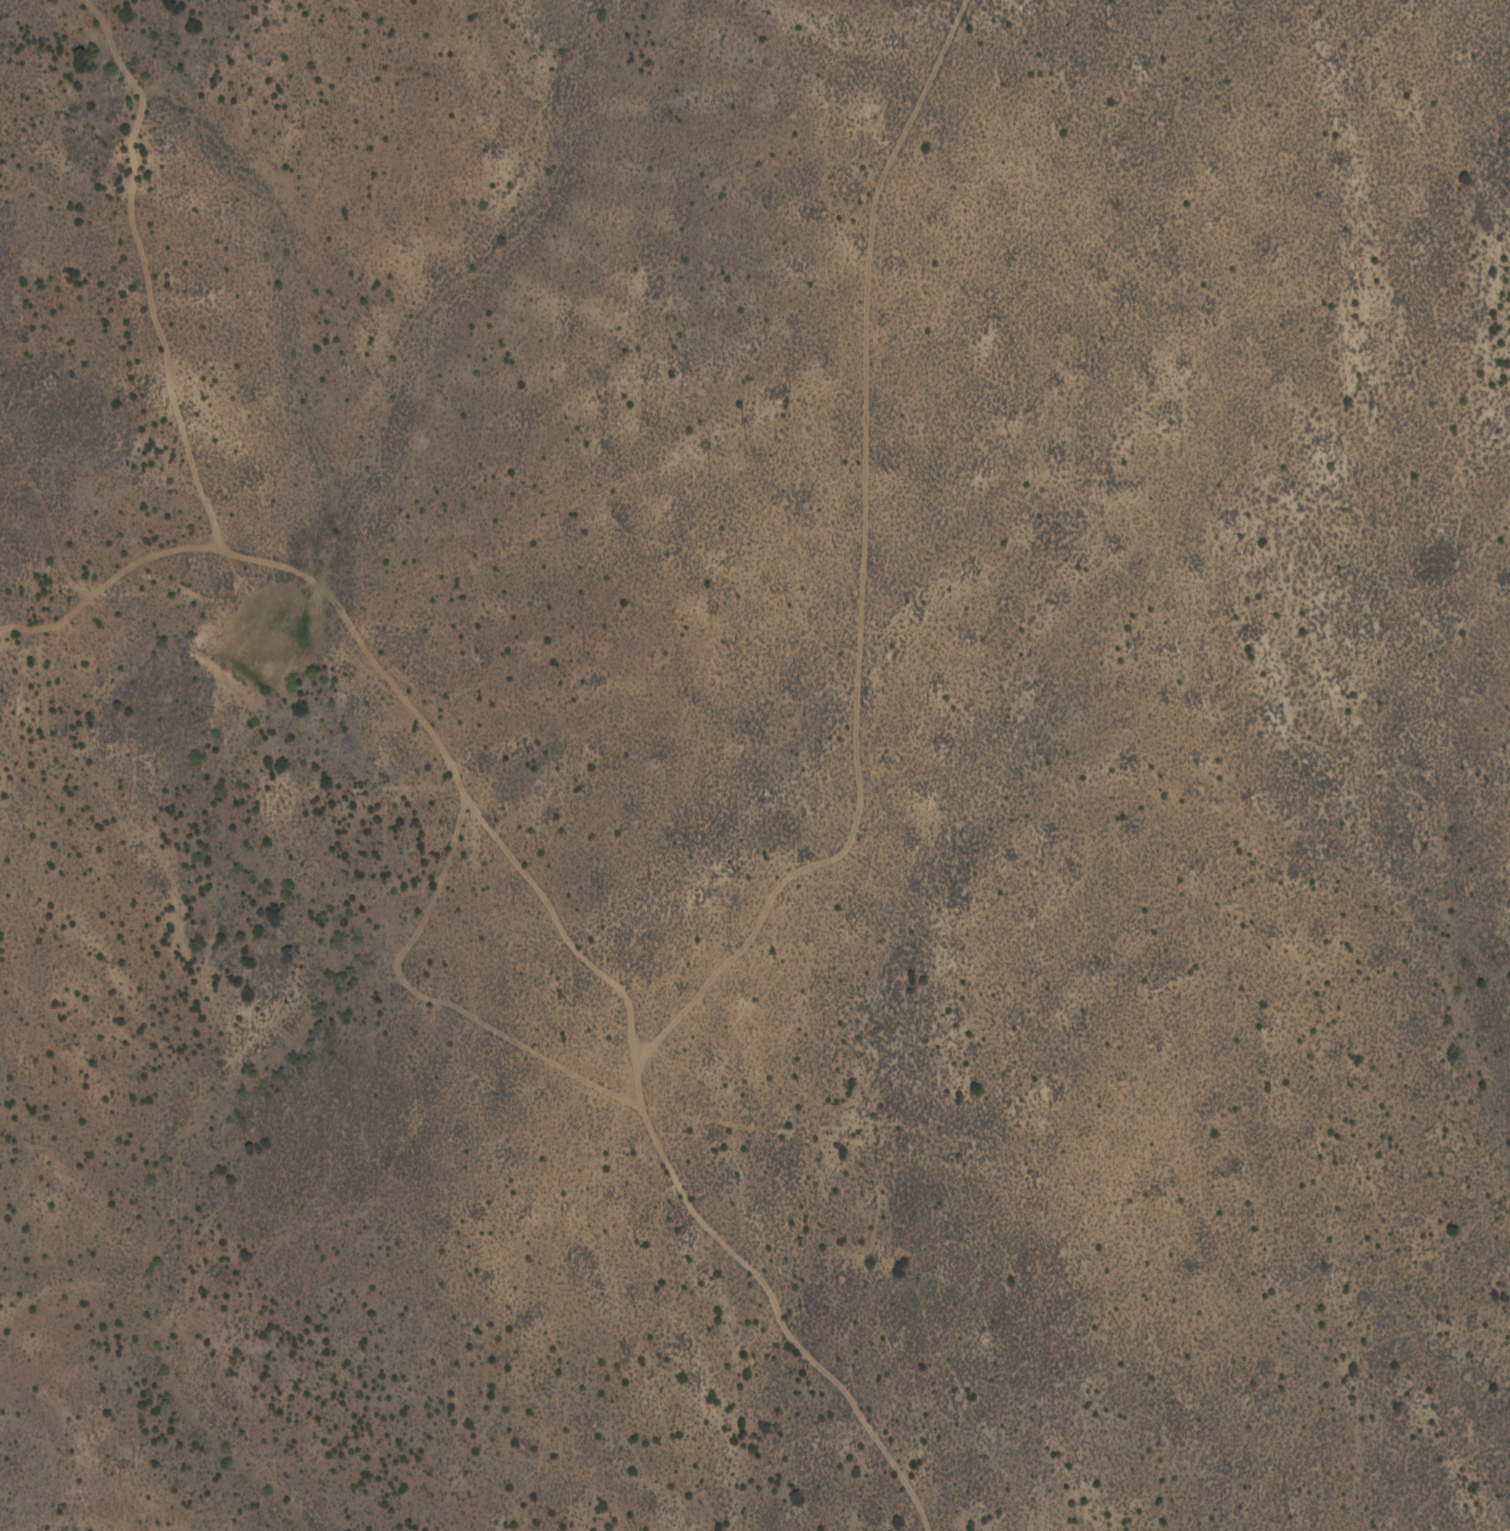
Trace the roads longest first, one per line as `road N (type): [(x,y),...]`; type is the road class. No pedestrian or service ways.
road 1 (track): [(0,646),(166,545),(277,529),(383,566),(553,853),(706,1018),(850,1364),(943,1530)]

